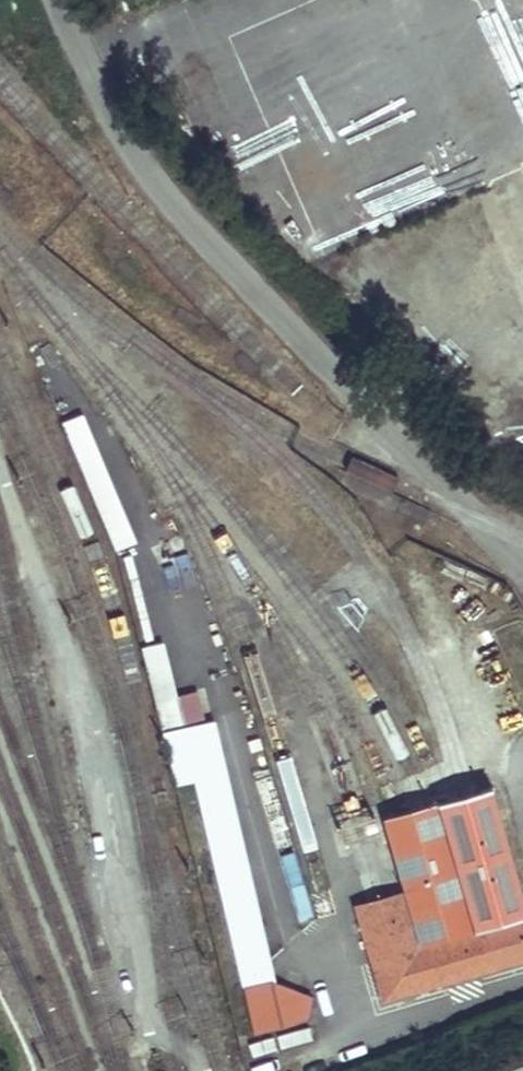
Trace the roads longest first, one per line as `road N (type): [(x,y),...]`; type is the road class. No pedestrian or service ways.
road 1 (unclassified): [(522,566),(230,261),(134,149),(59,0)]

